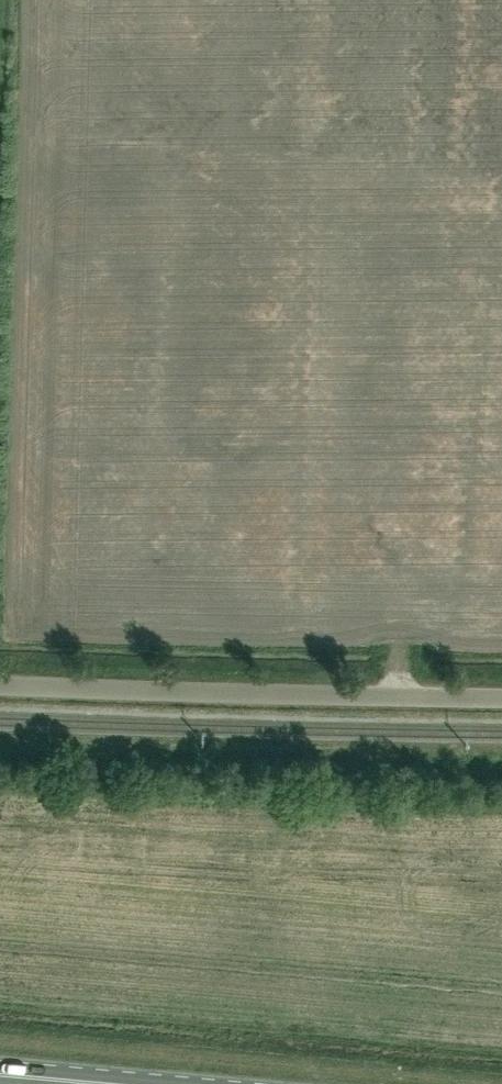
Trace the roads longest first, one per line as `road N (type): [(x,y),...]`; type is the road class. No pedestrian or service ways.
road 1 (unclassified): [(0,686),(501,698)]
road 2 (primary): [(120,1083),(0,1073)]

